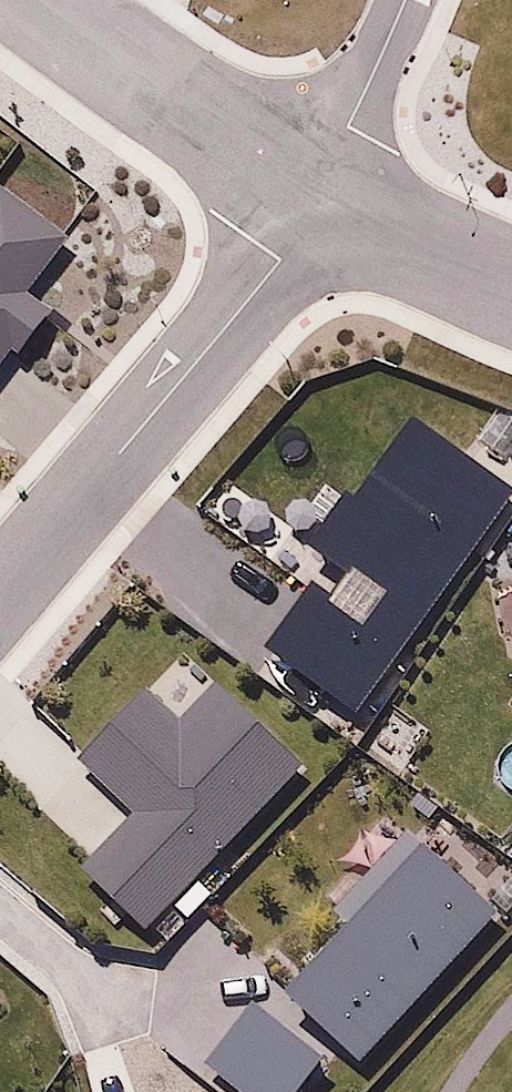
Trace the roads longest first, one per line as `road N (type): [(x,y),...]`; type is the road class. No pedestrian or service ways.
road 1 (residential): [(323,207),(0,598)]
road 2 (residential): [(323,207),(41,0)]
road 3 (residential): [(323,207),(401,0)]
road 4 (residential): [(511,285),(323,207)]

